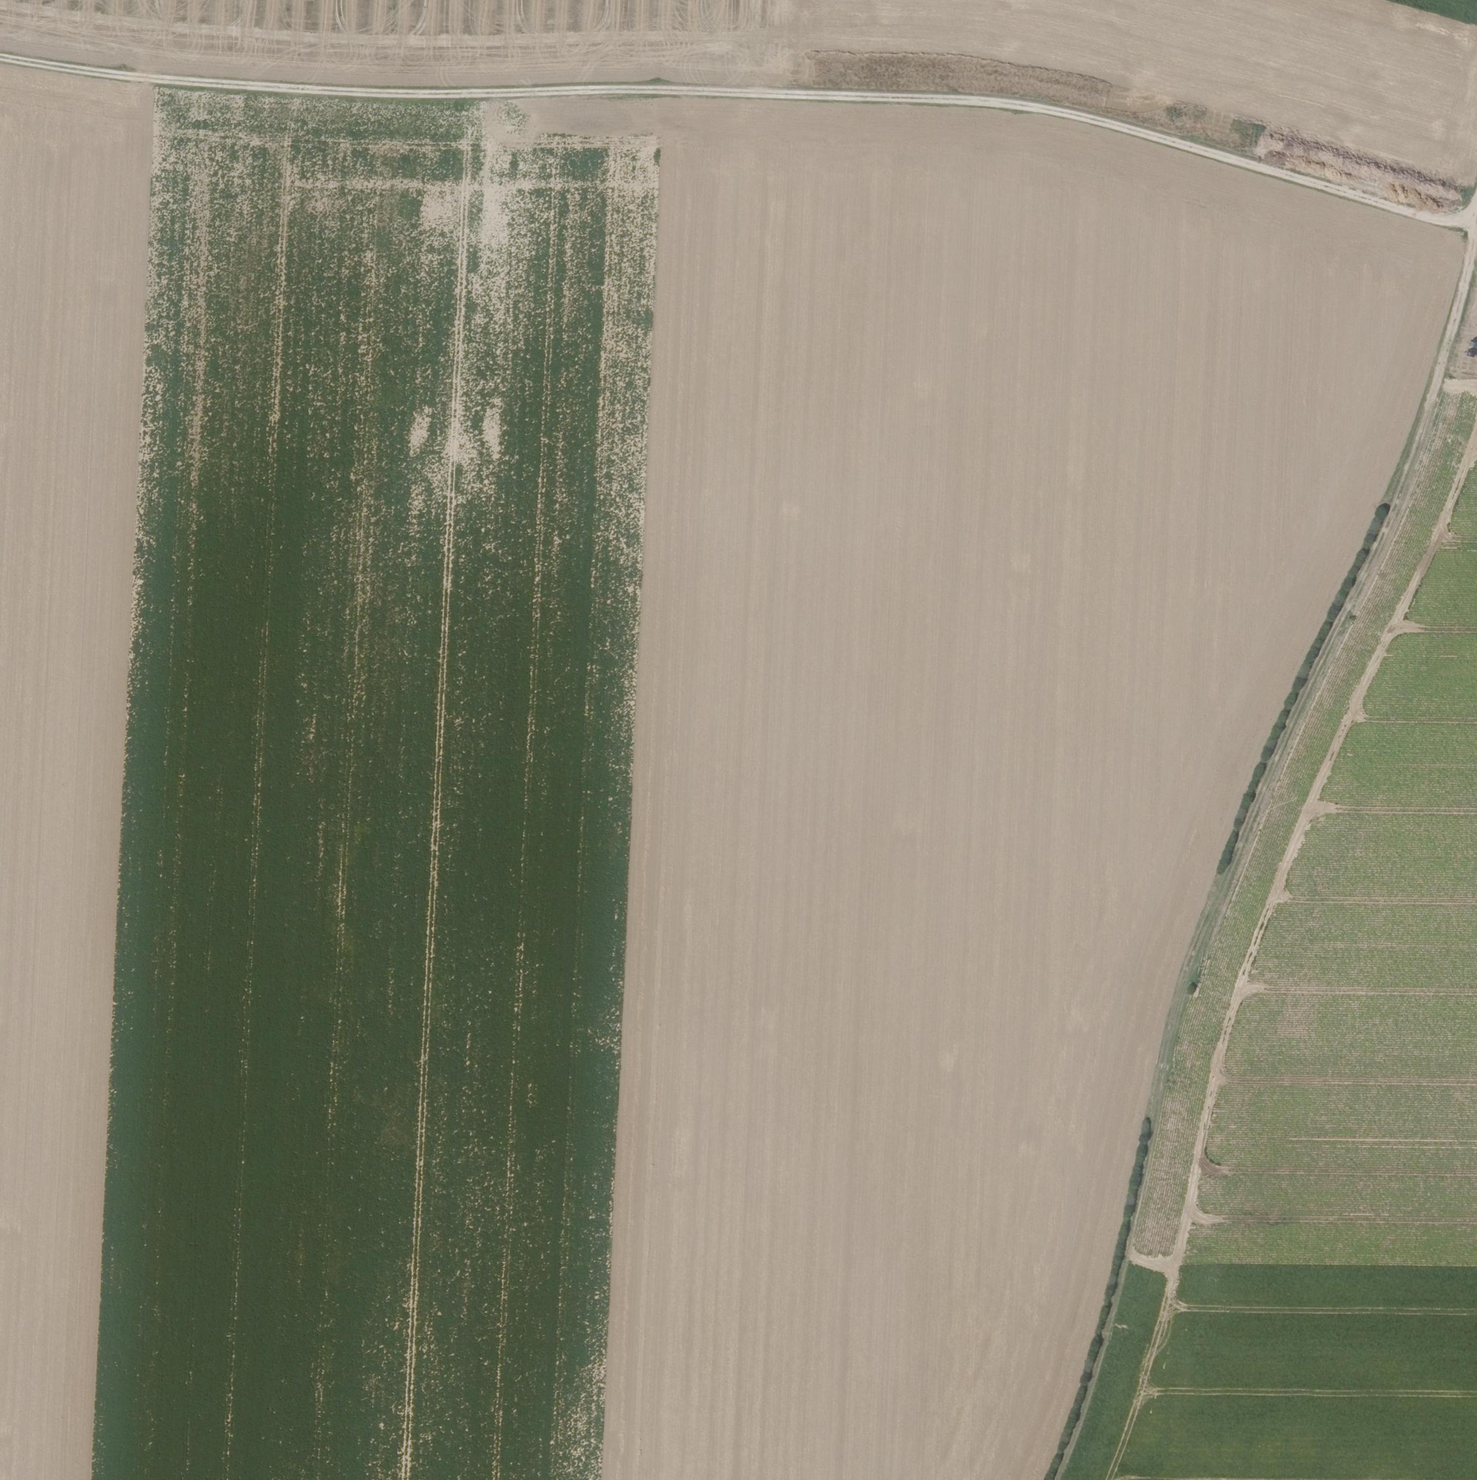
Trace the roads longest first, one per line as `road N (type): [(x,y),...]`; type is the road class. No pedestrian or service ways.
road 1 (track): [(1476,201),(1475,213),(1454,223),(1420,218),(1049,110),(949,100),(683,92),(460,97),(173,83),(0,56)]
road 2 (track): [(1475,213),(1445,367),(1230,857),(1160,1083),(1087,1412),(1054,1479)]

